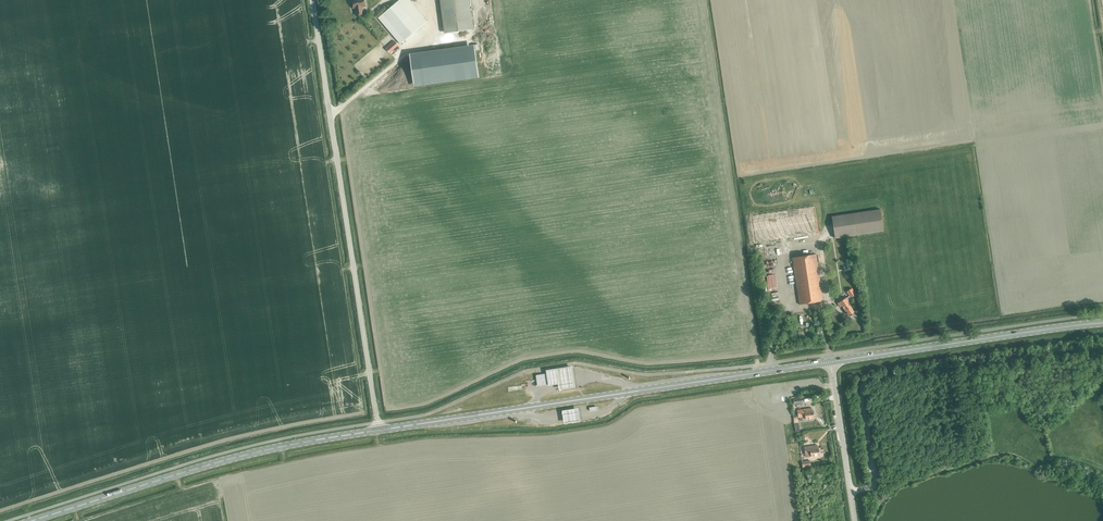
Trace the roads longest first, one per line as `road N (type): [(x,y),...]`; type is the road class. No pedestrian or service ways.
road 1 (unclassified): [(378,430),(313,0)]
road 2 (primary): [(30,520),(202,466),(378,430)]
road 3 (track): [(1102,346),(865,382),(871,487)]
road 4 (primary): [(378,430),(713,379)]
road 5 (primary): [(1102,321),(831,362)]
road 6 (unclassified): [(855,520),(831,362)]

